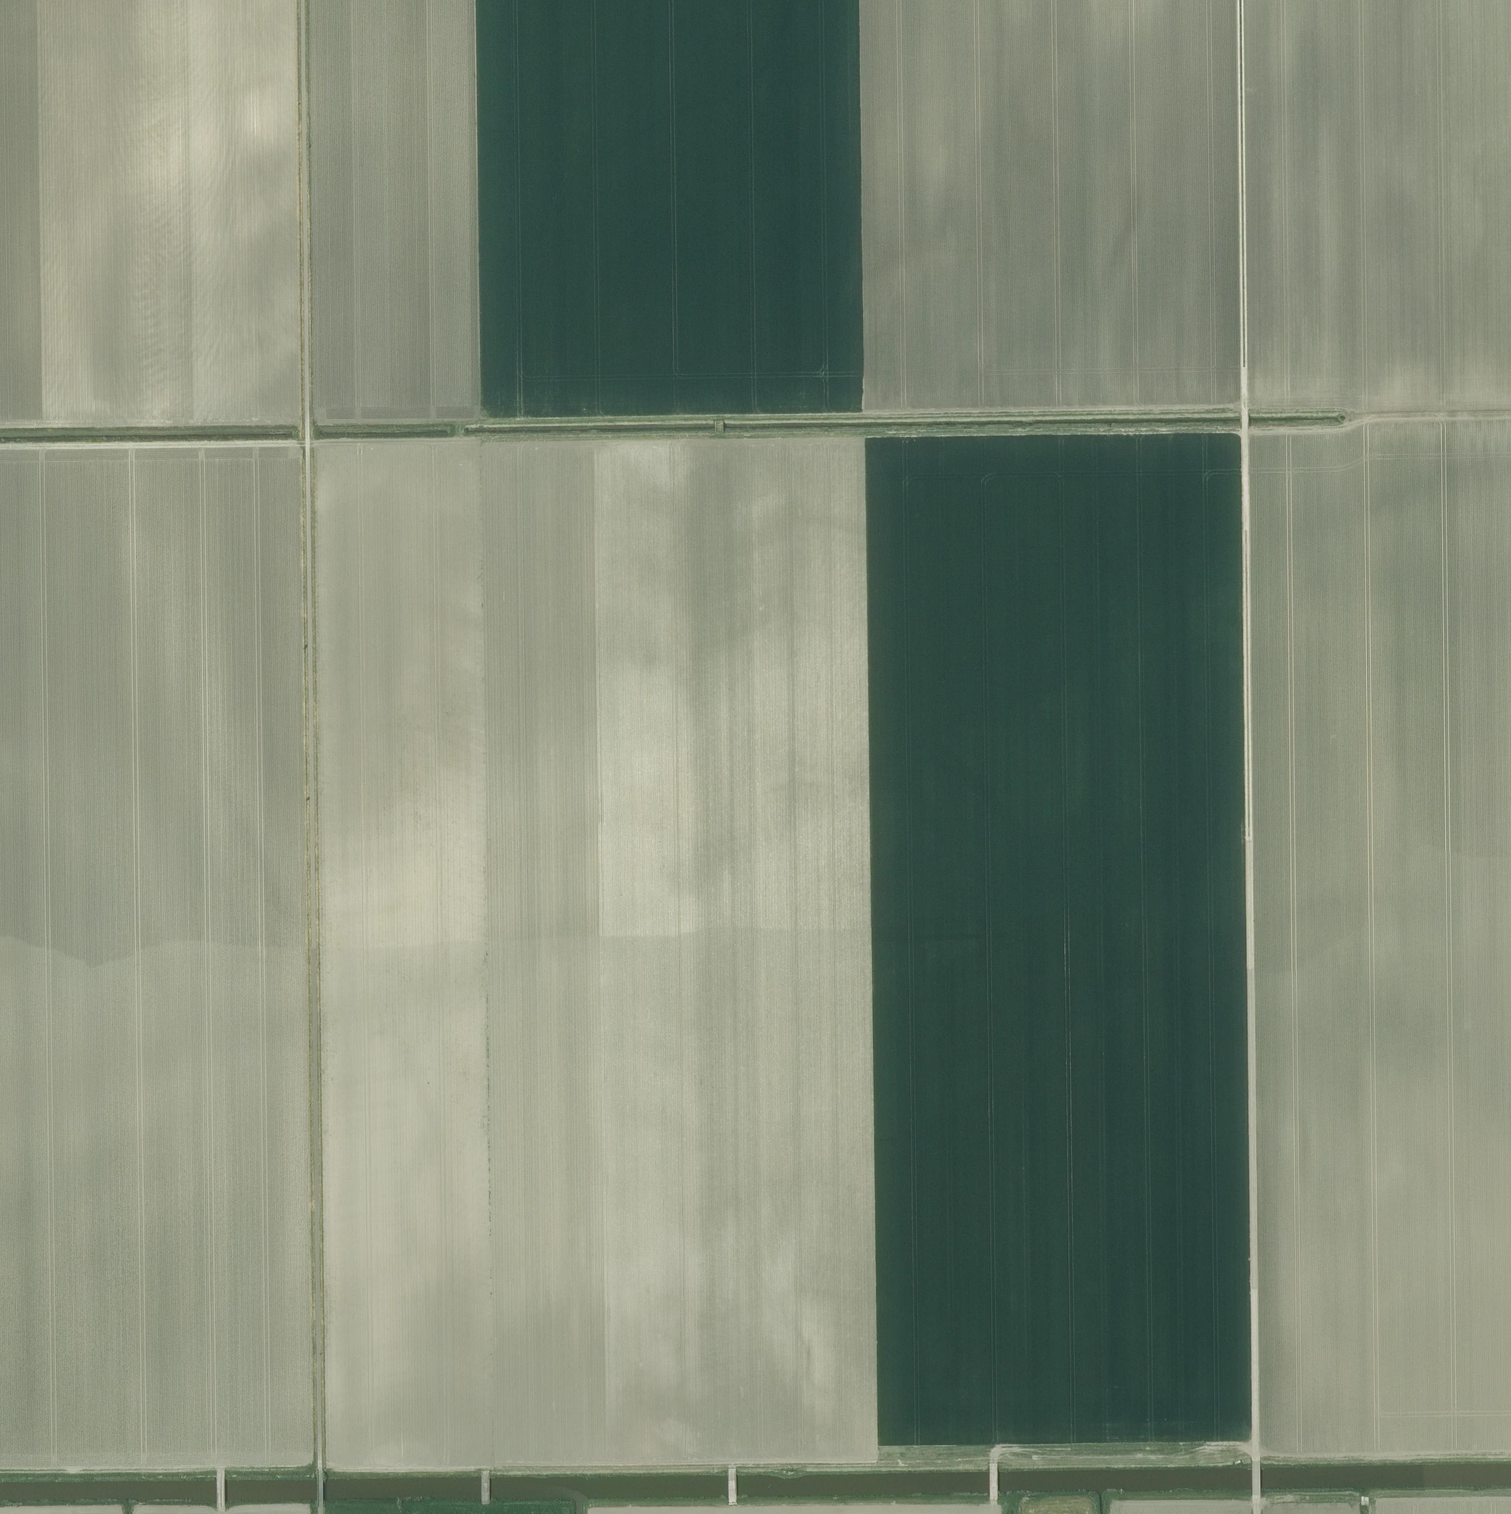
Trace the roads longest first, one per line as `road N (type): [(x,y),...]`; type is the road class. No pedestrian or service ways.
road 1 (track): [(1256,1513),(1240,0)]
road 2 (track): [(732,1513),(719,421)]
road 3 (track): [(0,445),(309,439)]

